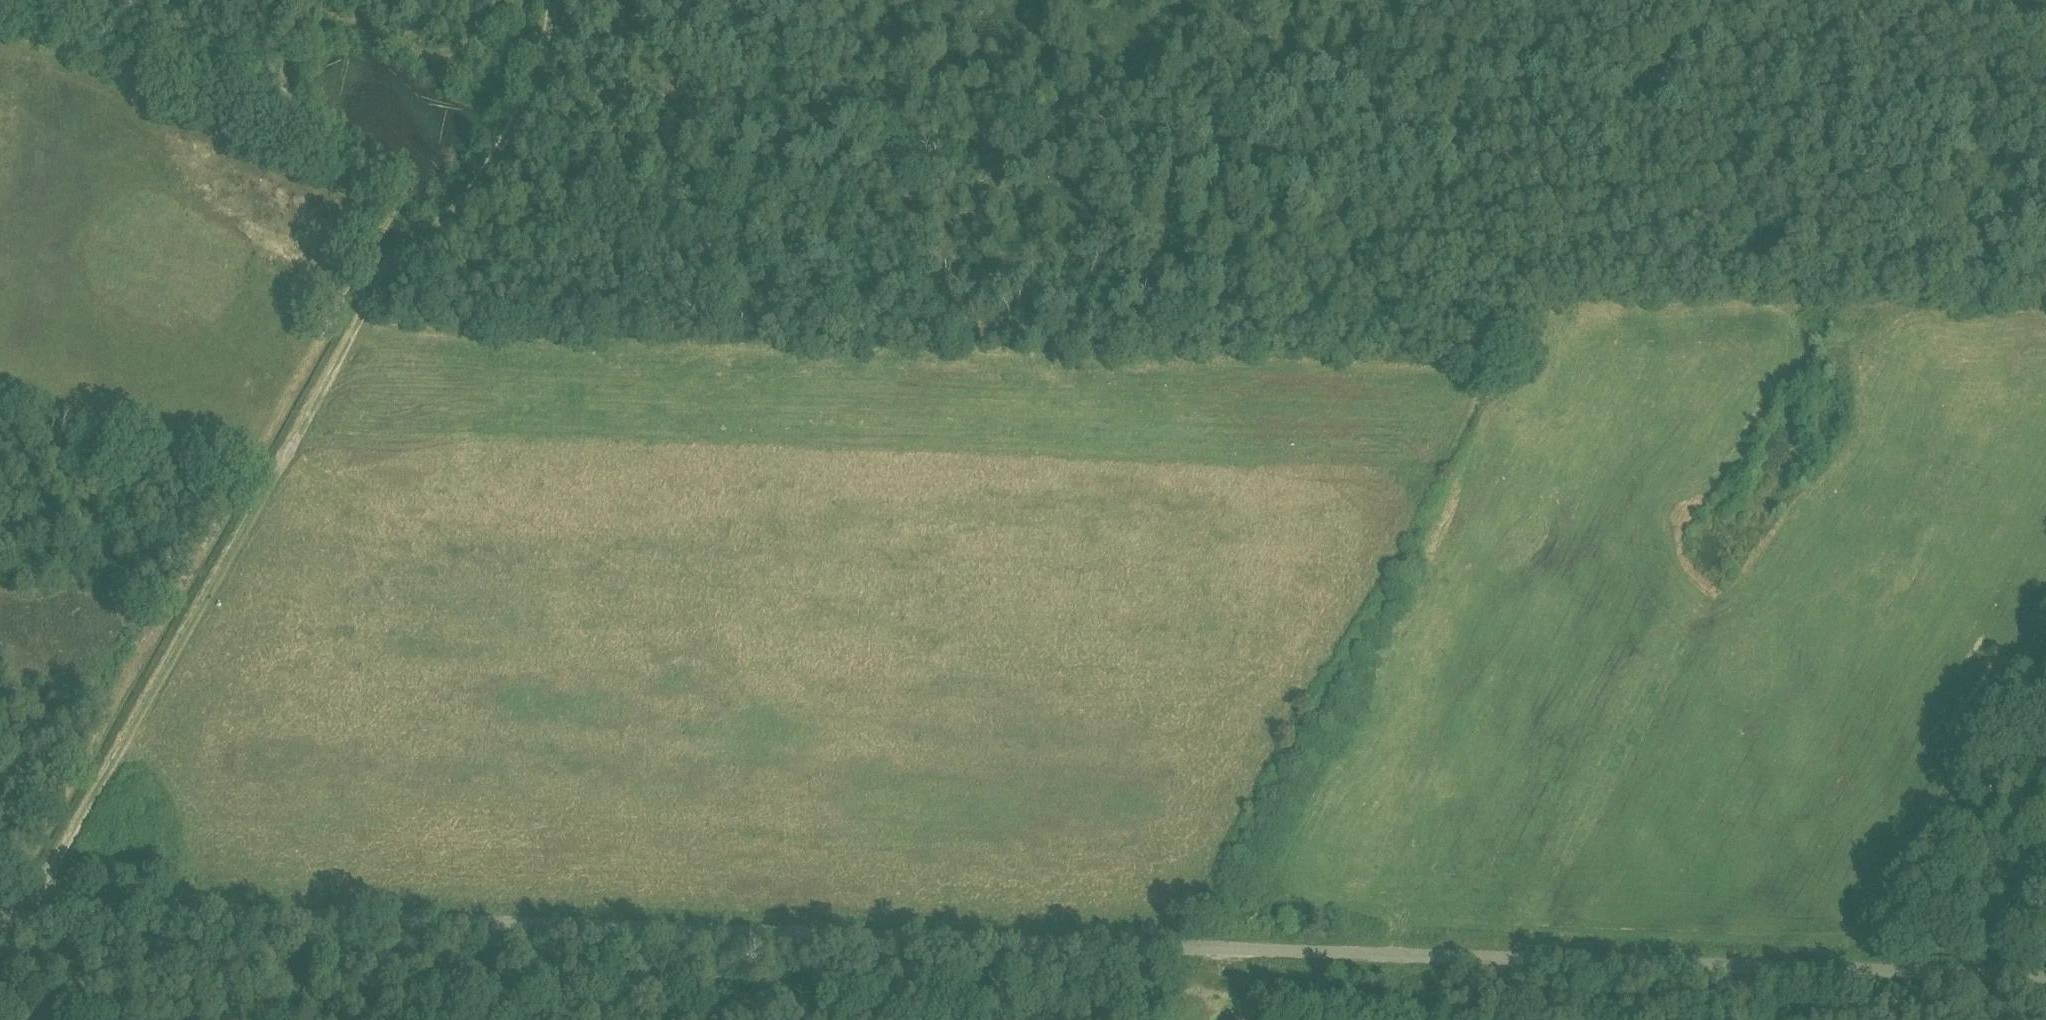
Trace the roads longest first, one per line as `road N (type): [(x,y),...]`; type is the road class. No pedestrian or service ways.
road 1 (unclassified): [(2045,981),(0,905)]
road 2 (track): [(36,907),(388,282),(479,184),(525,103),(554,0)]

